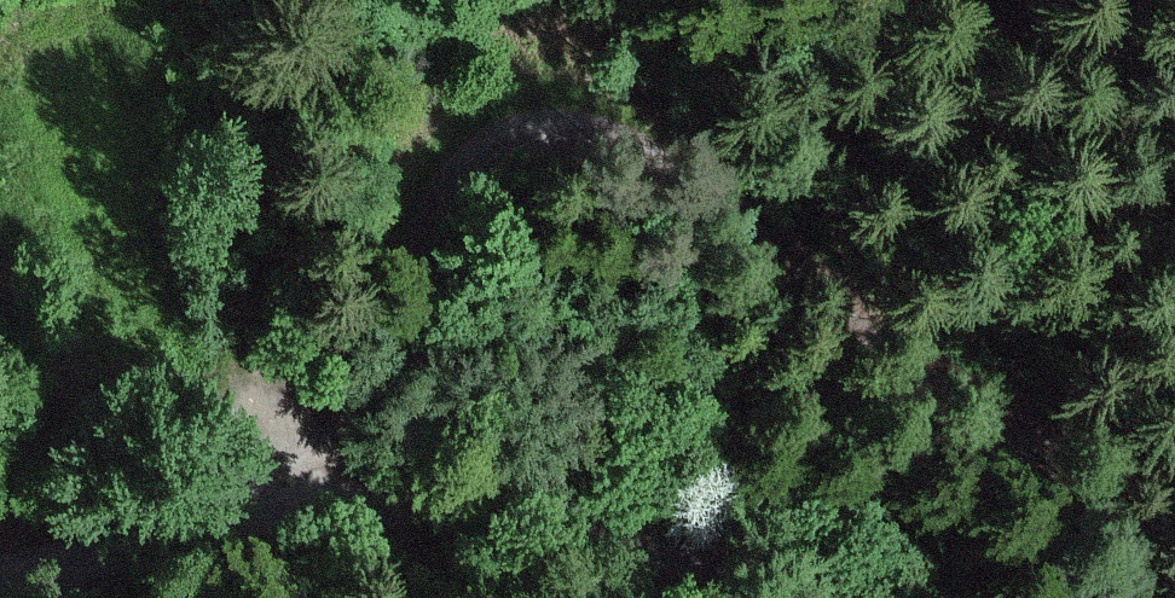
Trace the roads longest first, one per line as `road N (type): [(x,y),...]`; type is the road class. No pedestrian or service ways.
road 1 (track): [(351,502),(446,241),(472,193),(516,140),(540,126),(577,123),(653,151),(836,313),(1075,484),(1174,500)]
road 2 (unclassified): [(742,597),(673,567),(494,510),(318,500),(159,530),(0,583)]

